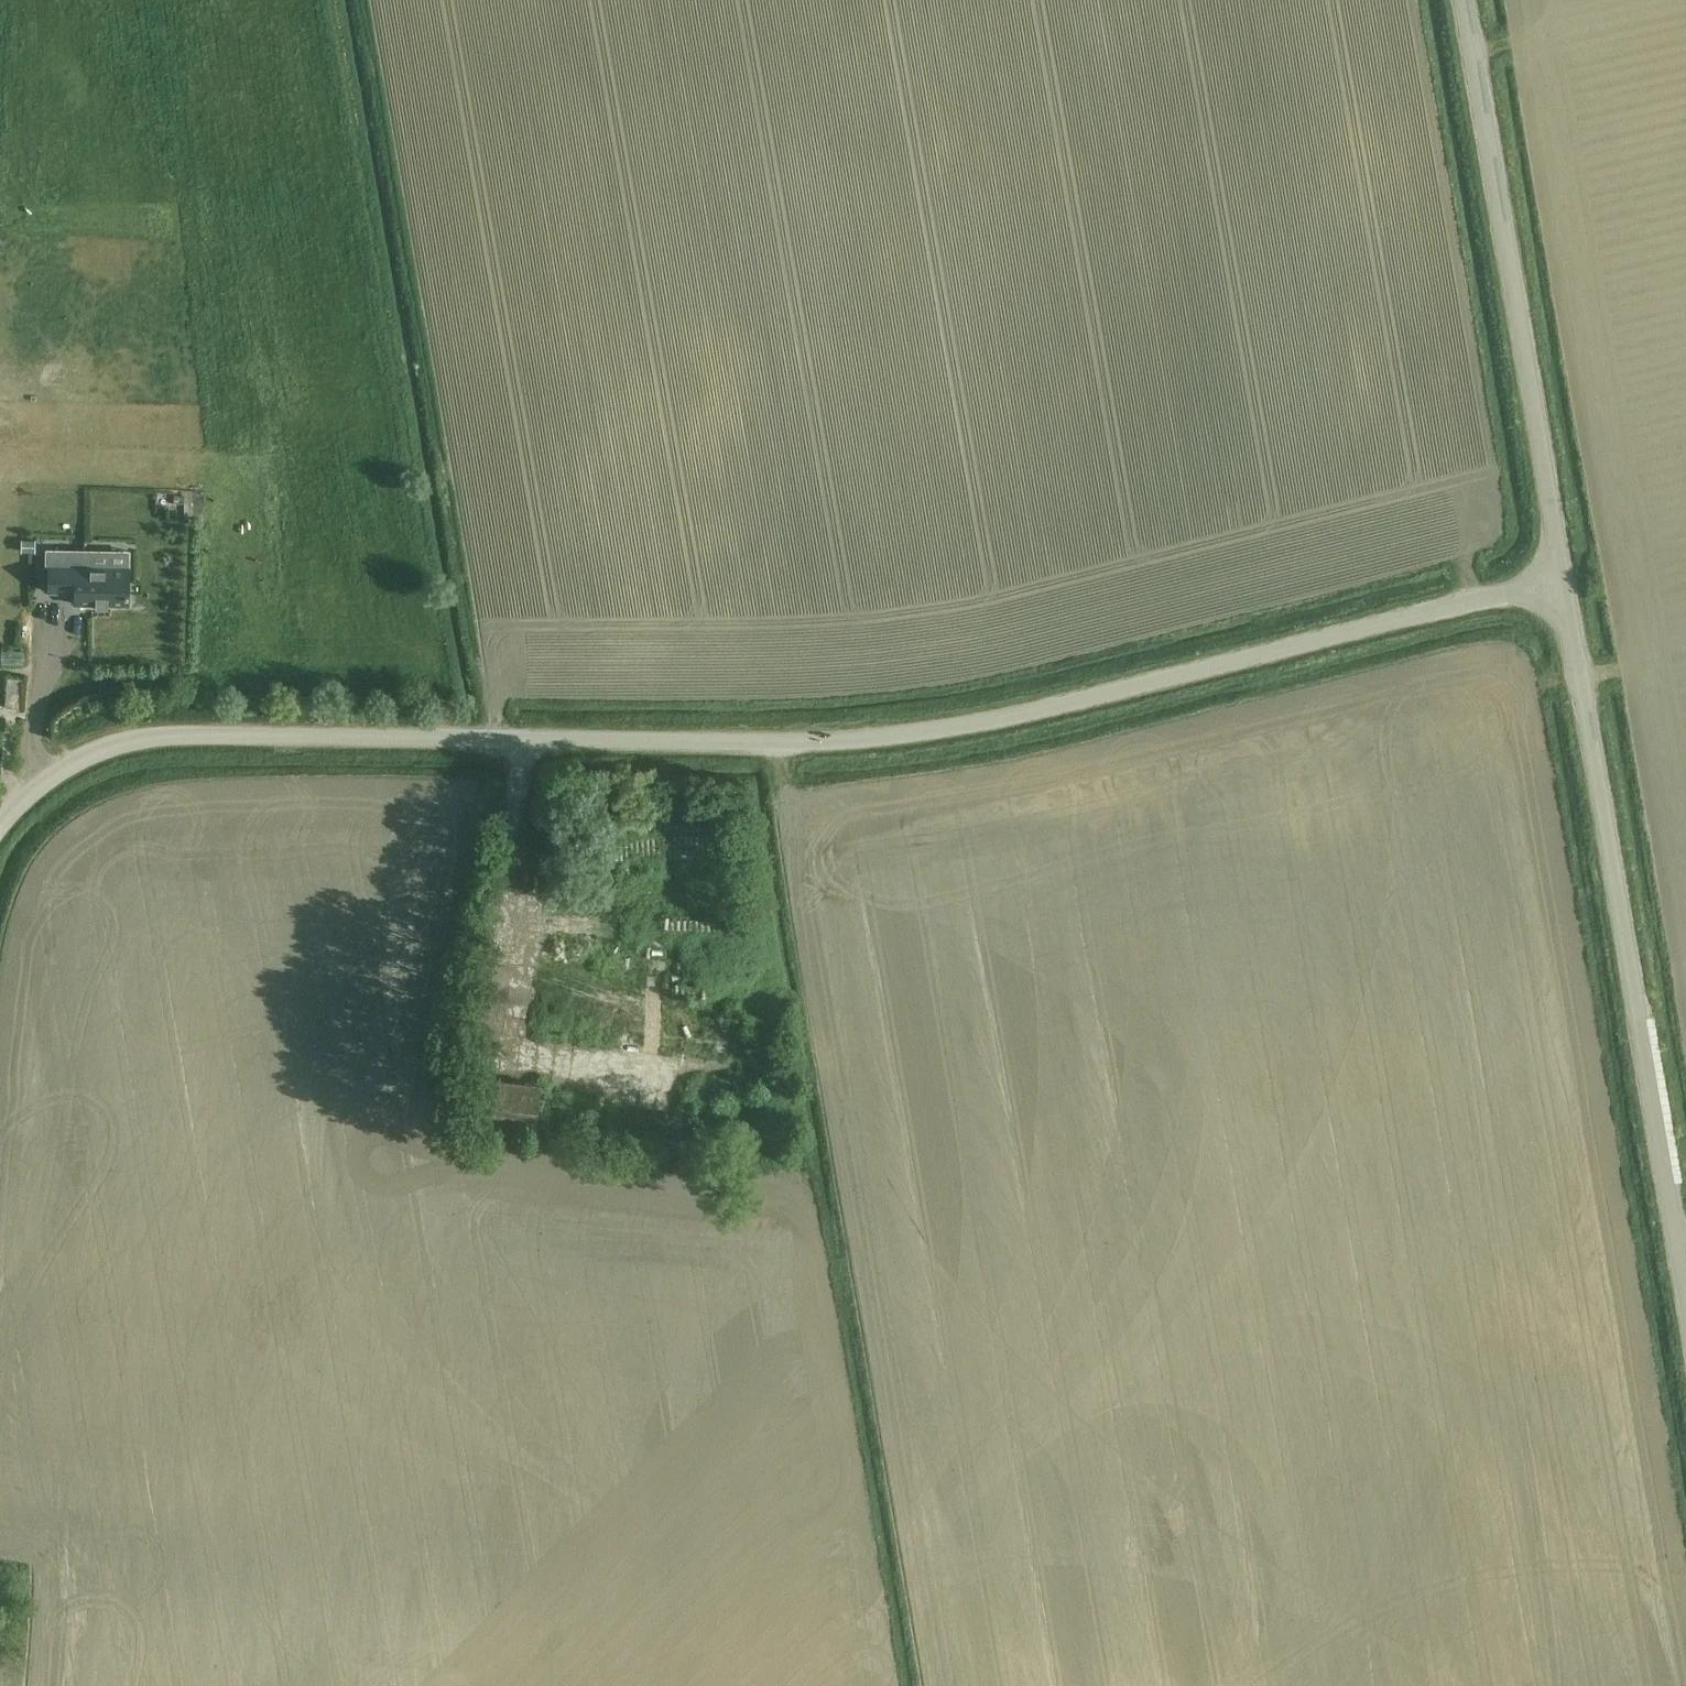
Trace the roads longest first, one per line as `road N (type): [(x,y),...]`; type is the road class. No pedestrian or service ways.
road 1 (unclassified): [(0,819),(114,723),(854,737),(1562,582)]
road 2 (unclassified): [(1685,1300),(1562,582)]
road 3 (unclassified): [(1562,582),(1462,0)]

